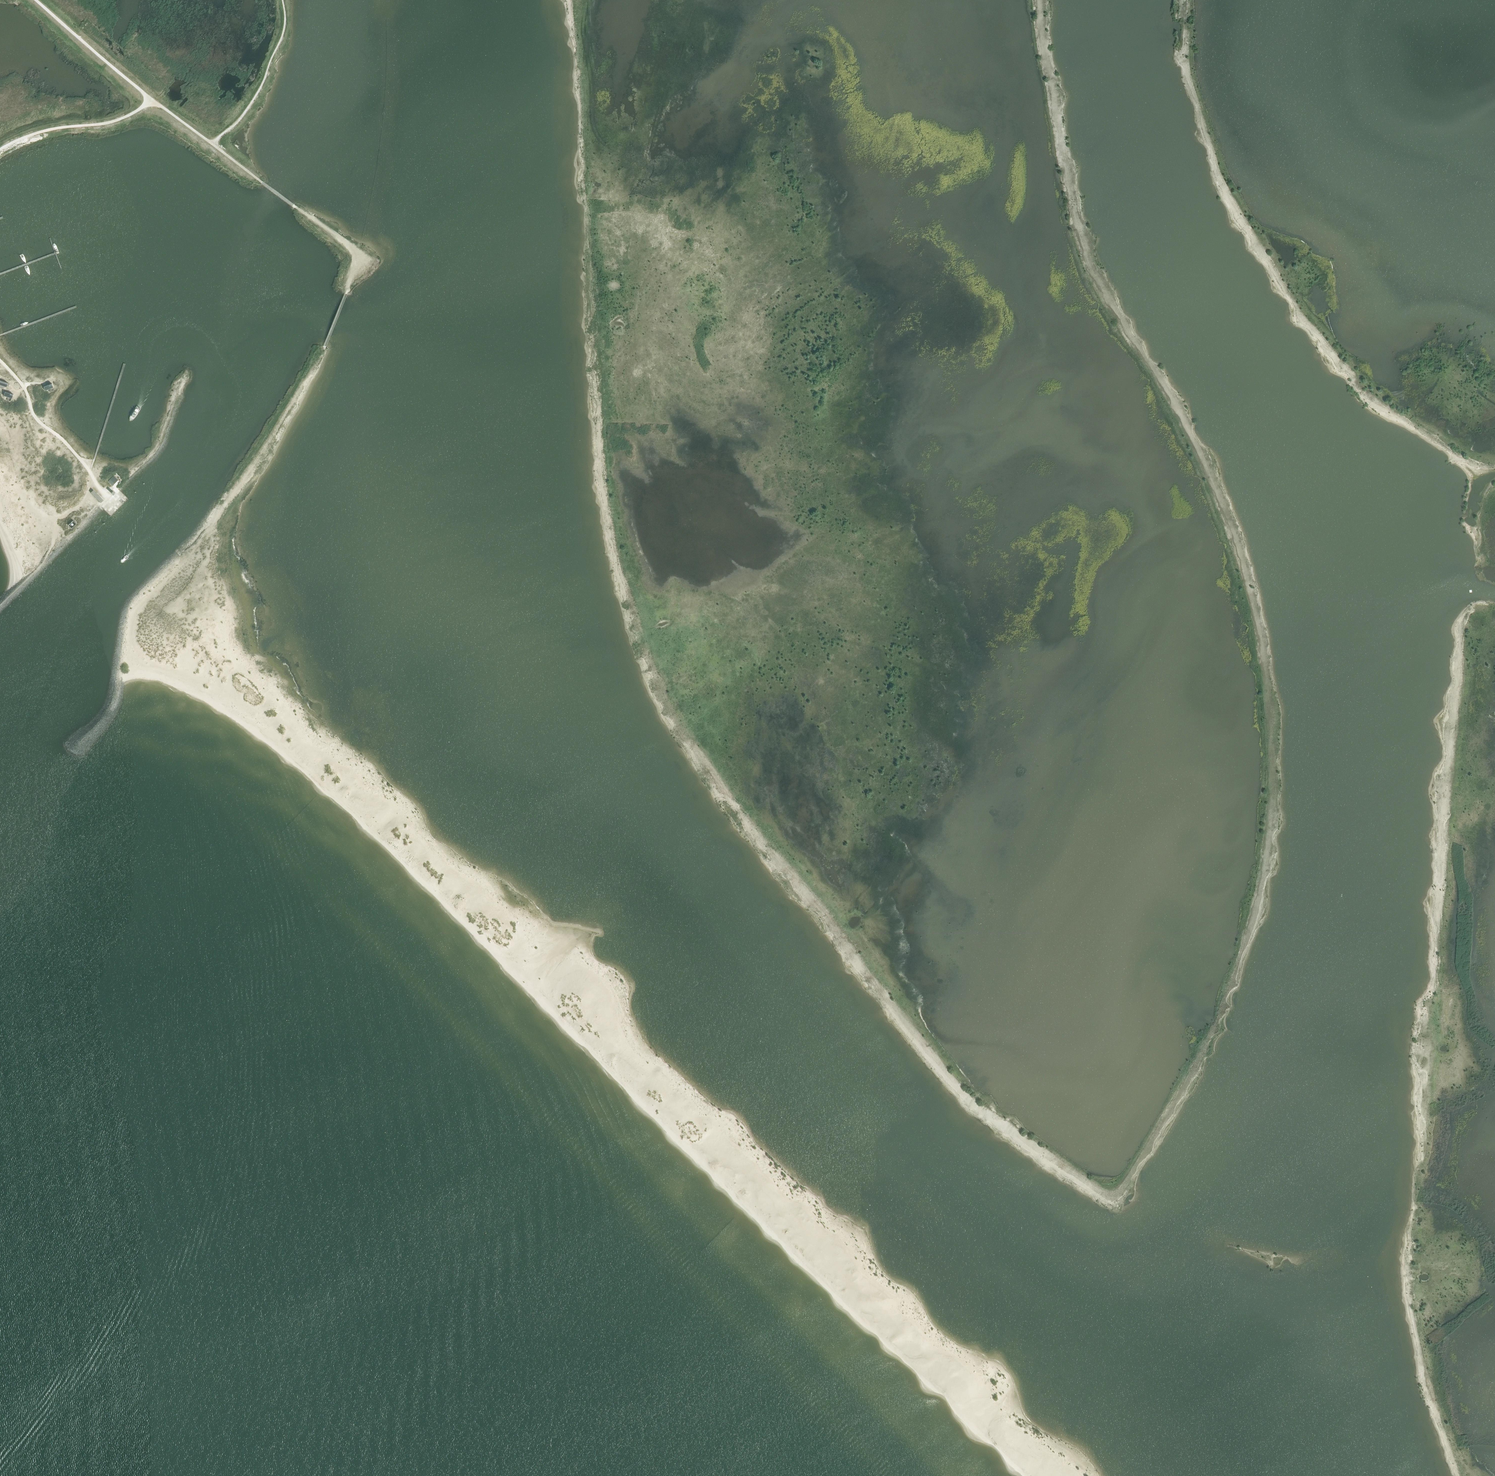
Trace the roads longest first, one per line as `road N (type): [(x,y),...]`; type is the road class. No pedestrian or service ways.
road 1 (track): [(126,658),(140,601),(198,551),(296,406),(357,256),(152,101),(36,0)]
road 2 (track): [(120,509),(62,439),(38,422),(25,388),(0,360)]
road 3 (track): [(283,0),(286,25),(266,81),(213,145)]
road 4 (track): [(152,101),(117,121),(51,130),(0,152)]

